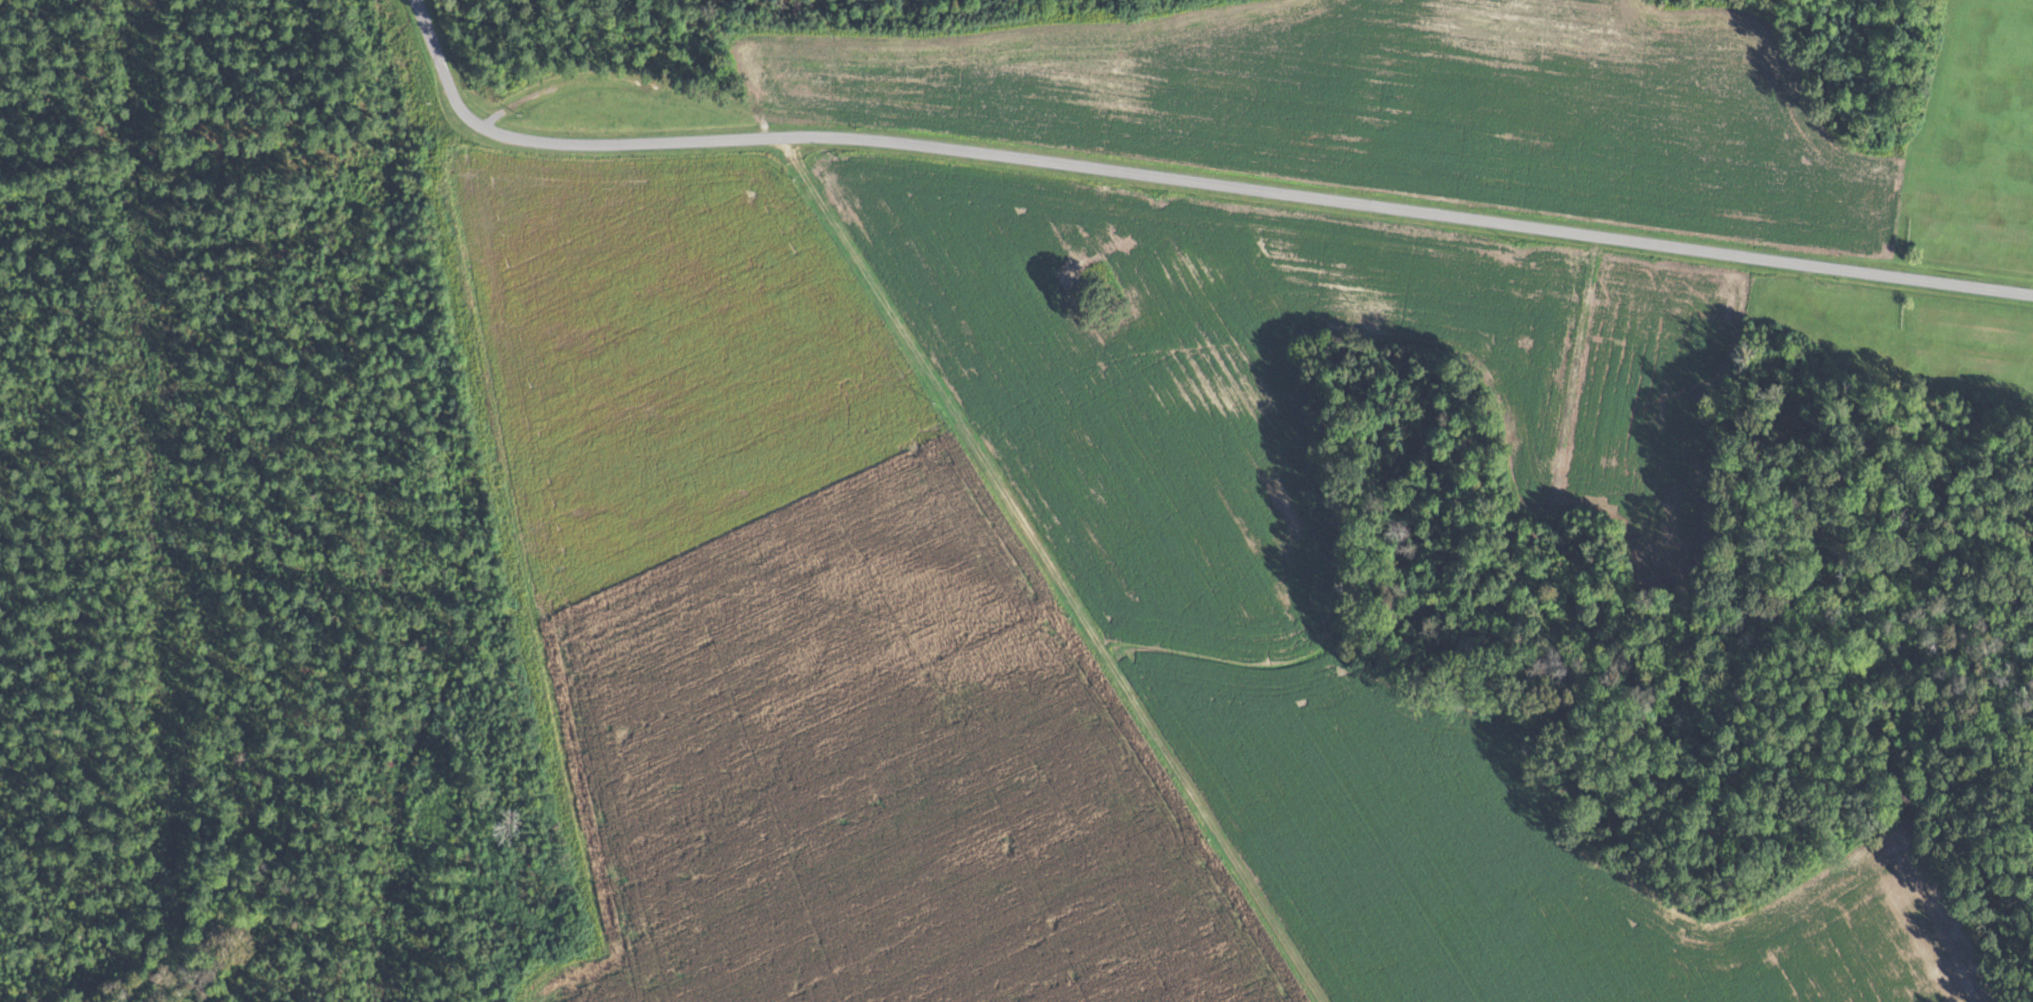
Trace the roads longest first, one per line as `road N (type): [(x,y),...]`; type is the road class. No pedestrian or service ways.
road 1 (residential): [(2032,293),(903,142),(786,136)]
road 2 (track): [(1318,1001),(819,205),(786,136)]
road 3 (residential): [(786,136),(630,143),(496,133),(459,108),(415,0)]

